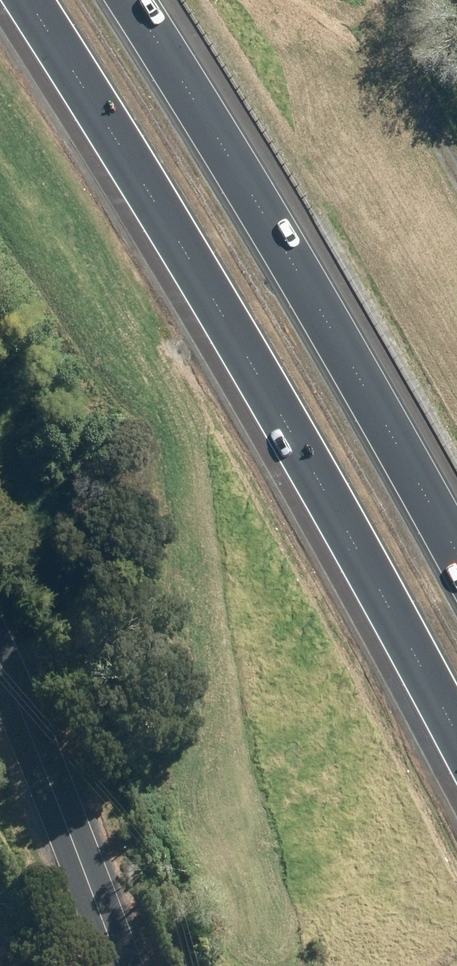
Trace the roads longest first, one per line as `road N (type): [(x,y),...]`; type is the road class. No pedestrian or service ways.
road 1 (motorway): [(456,740),(223,315),(28,0)]
road 2 (motorway): [(132,0),(327,318),(456,552)]
road 3 (unclassified): [(120,965),(0,665)]

